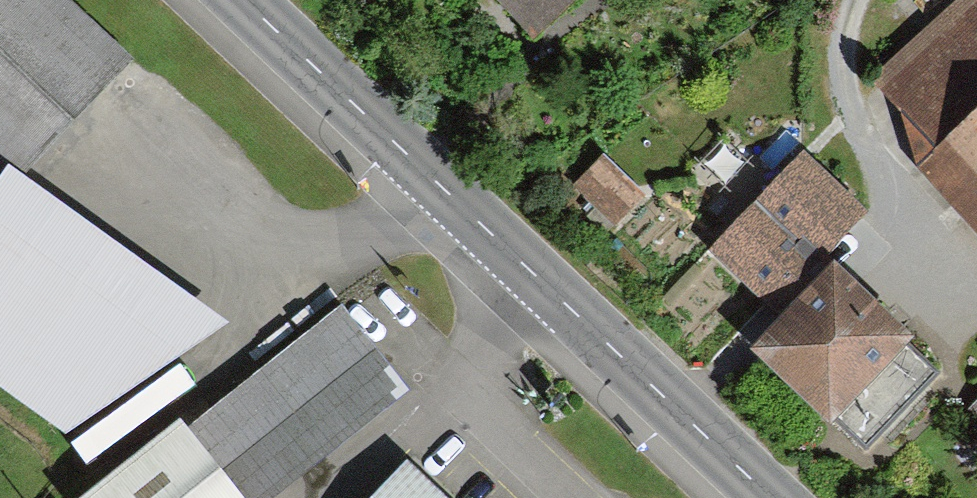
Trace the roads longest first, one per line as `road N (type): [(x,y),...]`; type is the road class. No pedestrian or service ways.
road 1 (primary): [(771,497),(243,0)]

